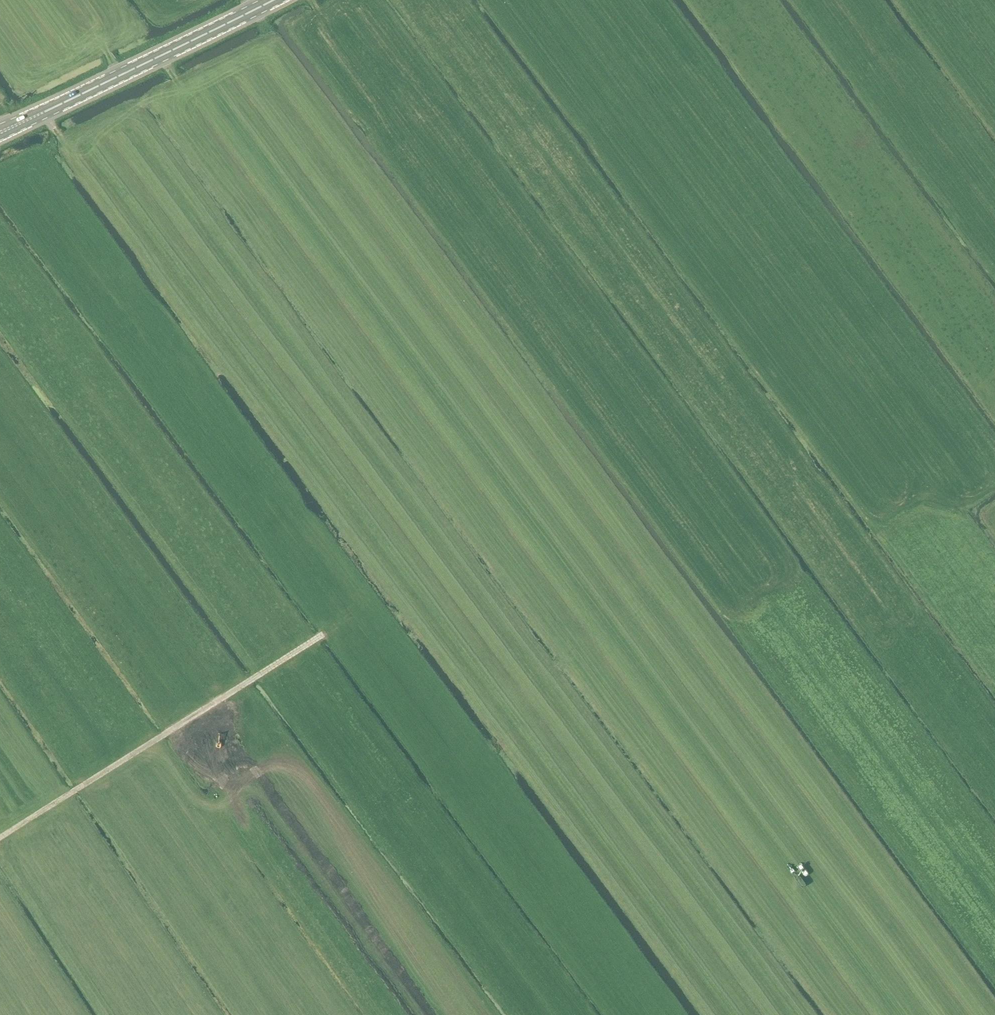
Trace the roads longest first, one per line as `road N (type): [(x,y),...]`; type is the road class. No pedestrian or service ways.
road 1 (secondary): [(0,137),(272,0)]

